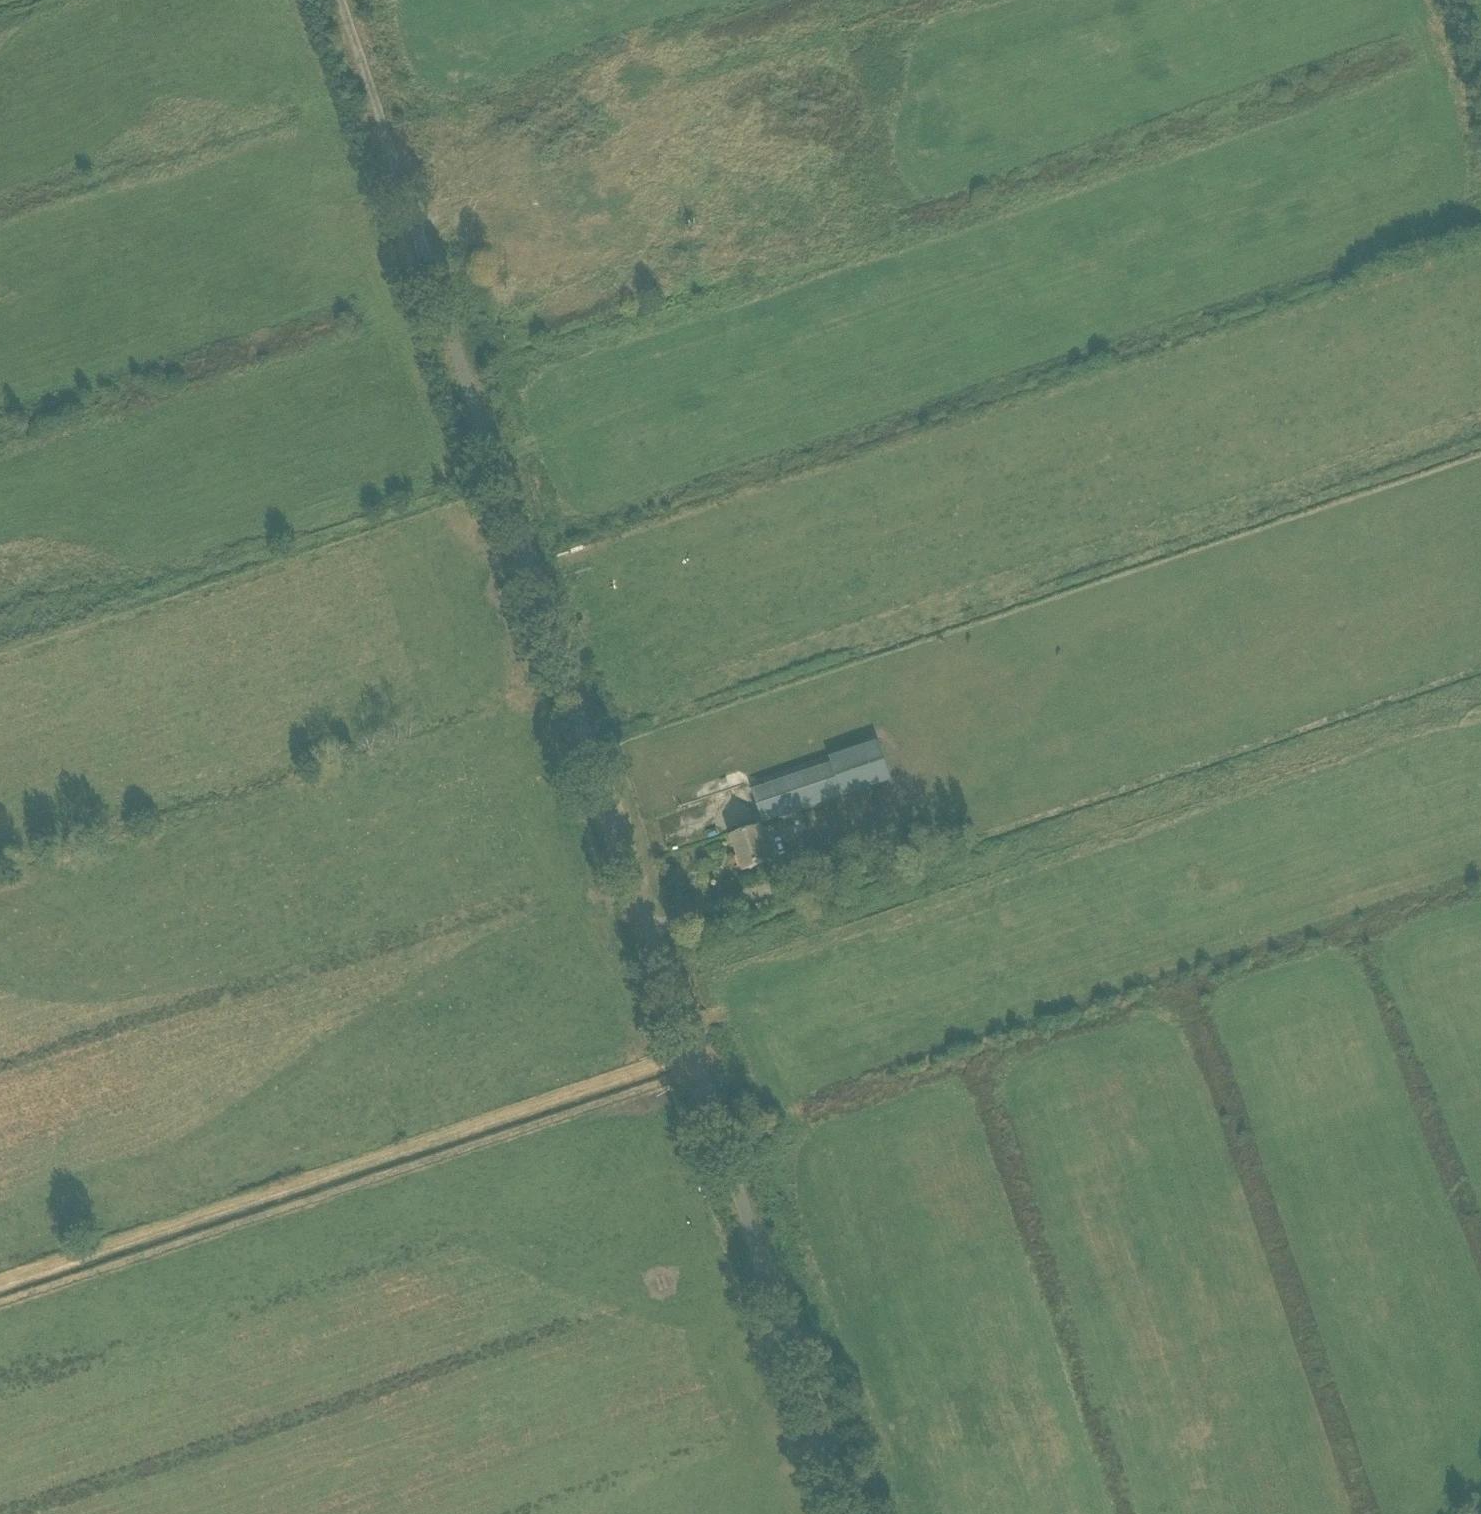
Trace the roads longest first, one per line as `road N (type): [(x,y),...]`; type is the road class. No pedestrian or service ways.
road 1 (unclassified): [(846,1513),(345,0)]

